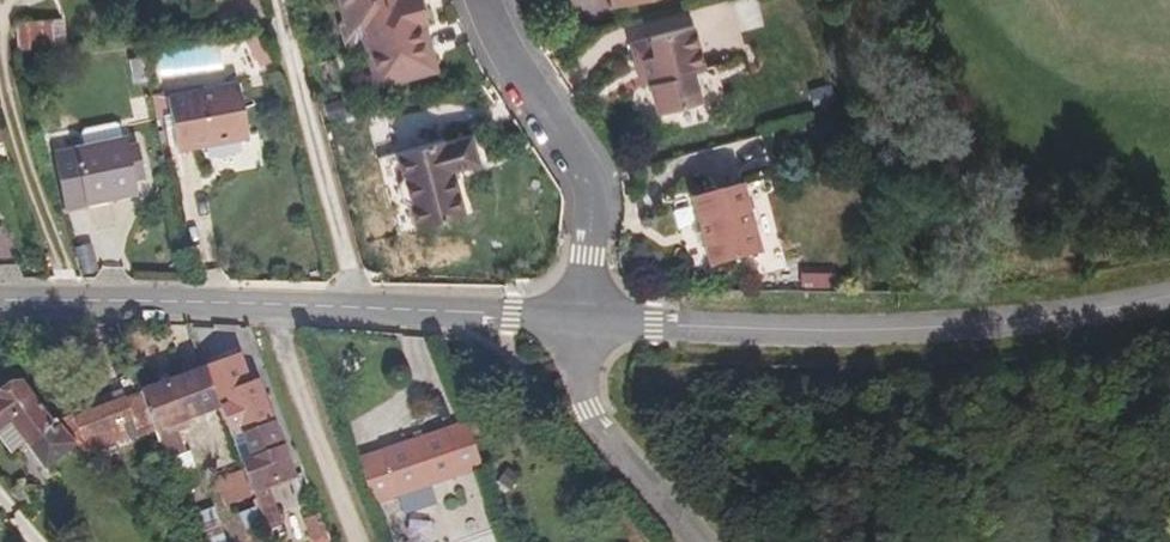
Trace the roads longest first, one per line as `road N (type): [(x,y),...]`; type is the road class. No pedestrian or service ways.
road 1 (tertiary): [(1169,298),(950,329),(575,323)]
road 2 (residential): [(575,323),(592,197),(490,0)]
road 3 (residential): [(366,310),(280,0)]
road 4 (tertiary): [(272,307),(0,302)]
road 5 (residential): [(575,323),(586,412),(700,541)]
road 6 (residential): [(272,307),(355,541)]
road 7 (tertiary): [(575,323),(366,310)]

